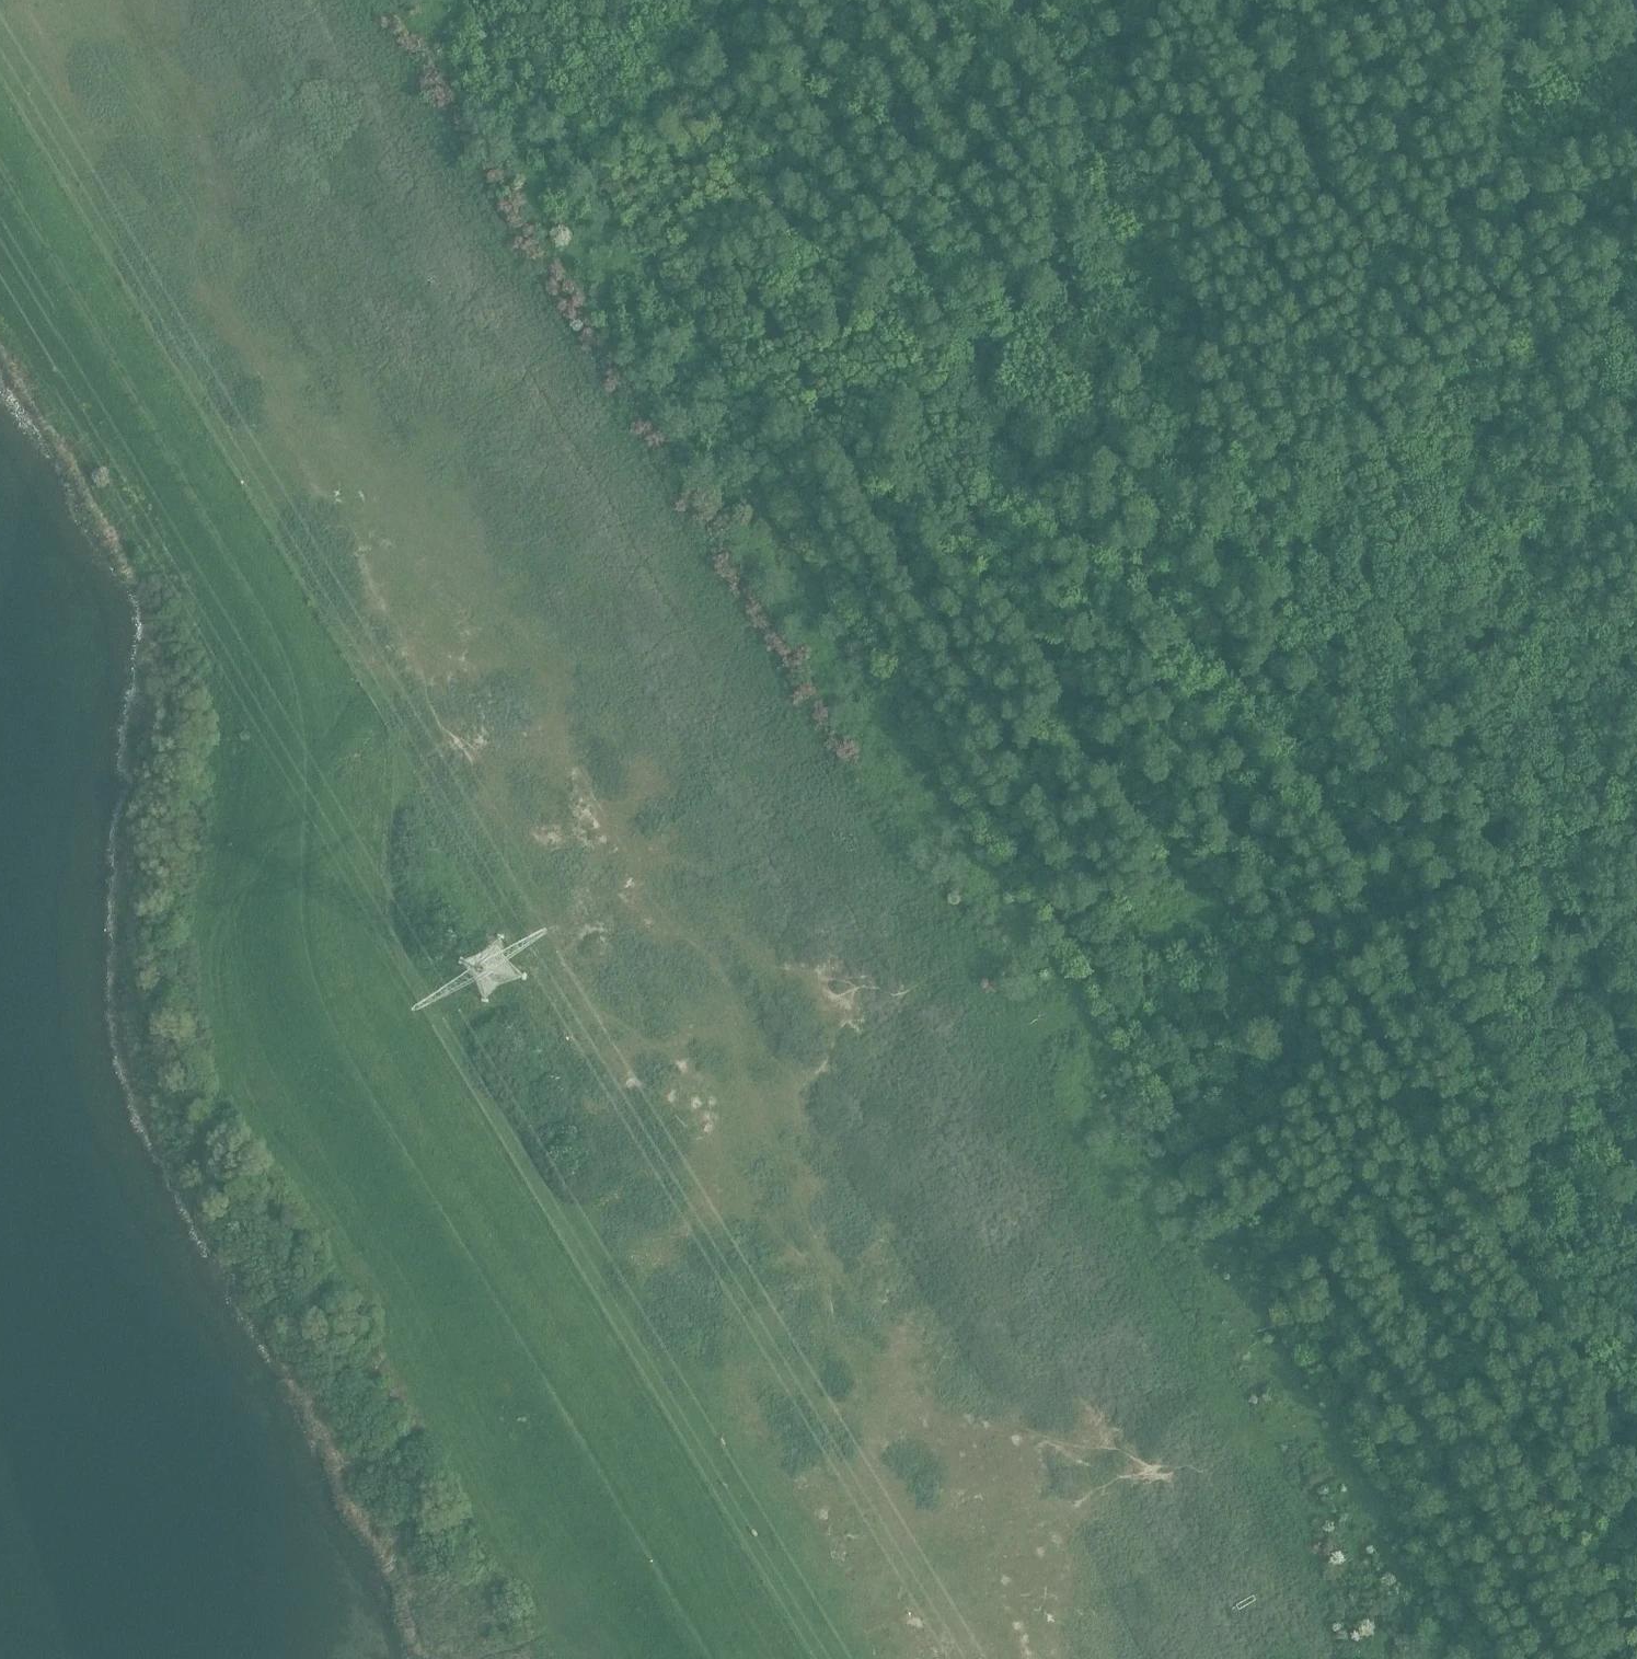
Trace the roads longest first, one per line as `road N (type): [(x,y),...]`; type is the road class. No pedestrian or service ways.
road 1 (track): [(0,197),(297,705),(311,765),(296,926),(331,1031),(707,1658)]

